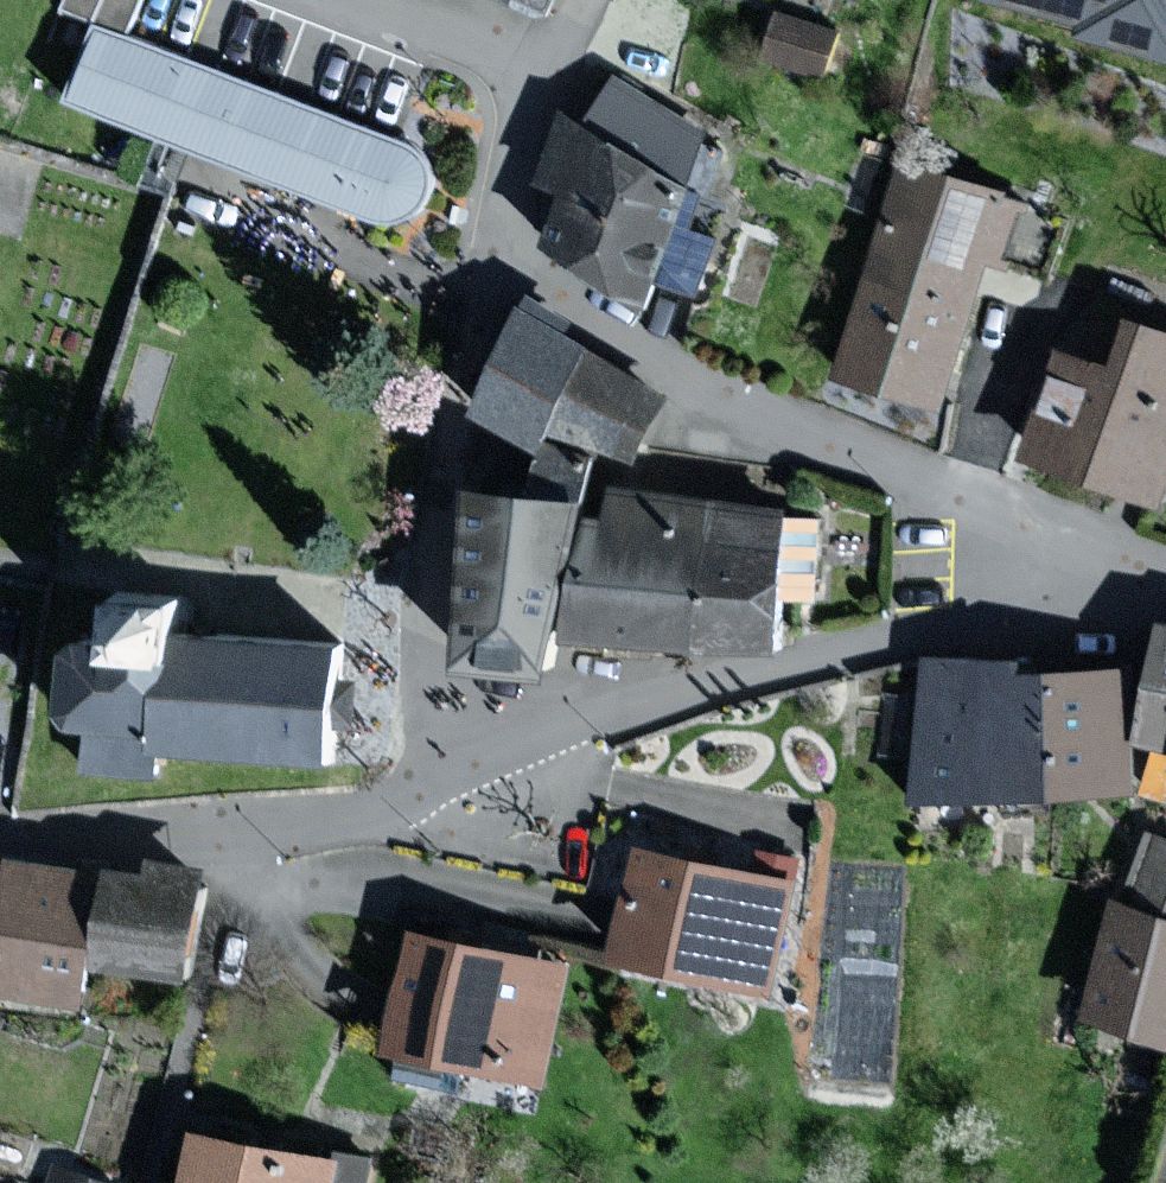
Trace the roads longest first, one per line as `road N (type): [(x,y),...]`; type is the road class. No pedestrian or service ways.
road 1 (residential): [(1095,550),(1013,610),(621,718),(420,800)]
road 2 (residential): [(496,245),(567,285),(655,354),(1095,550)]
road 3 (residential): [(496,245),(457,415),(434,572),(420,800)]
road 4 (residential): [(420,800),(252,829),(0,834)]
road 5 (residential): [(344,0),(539,80)]
road 6 (residential): [(539,80),(496,245)]

